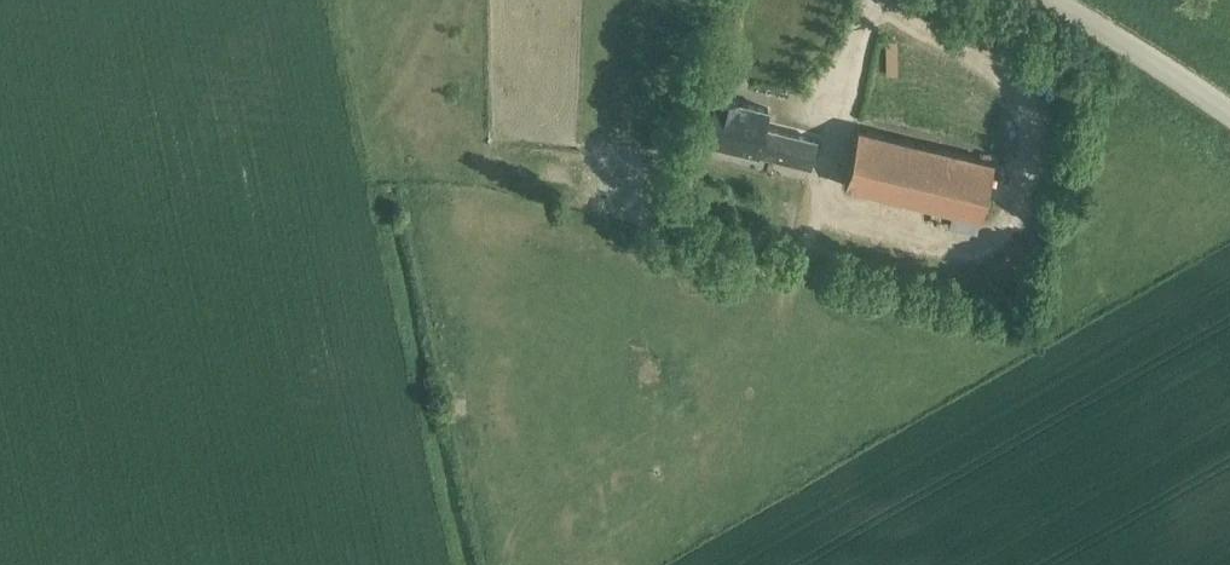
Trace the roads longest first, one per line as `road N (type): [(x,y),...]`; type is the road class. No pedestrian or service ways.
road 1 (unclassified): [(1229,119),(1054,0)]

